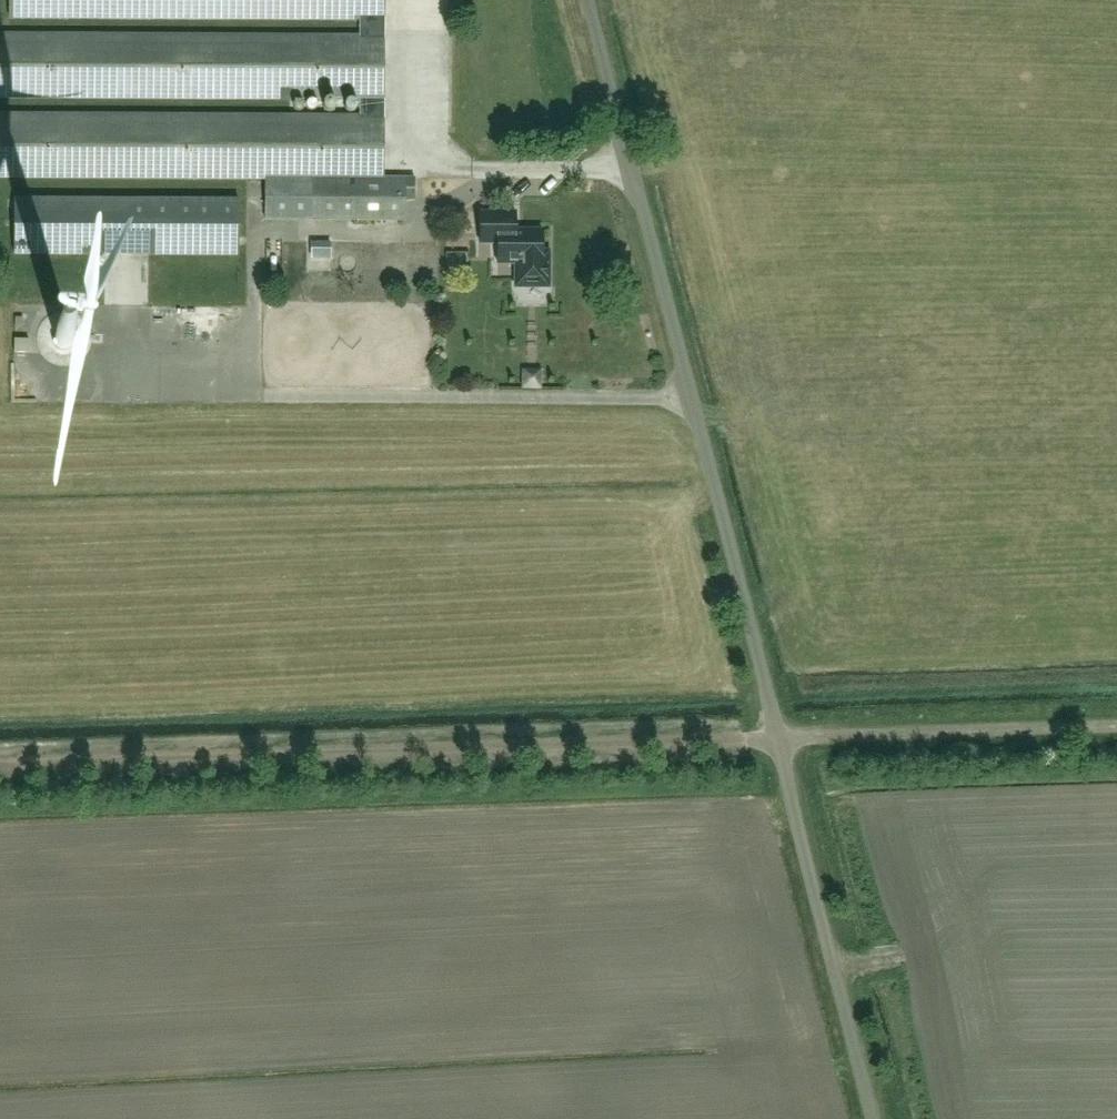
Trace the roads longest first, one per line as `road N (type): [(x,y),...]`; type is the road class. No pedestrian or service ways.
road 1 (unclassified): [(0,765),(779,740)]
road 2 (unclassified): [(779,740),(588,0)]
road 3 (unclassified): [(876,1118),(779,740)]
road 4 (unclassified): [(779,740),(1116,728)]

